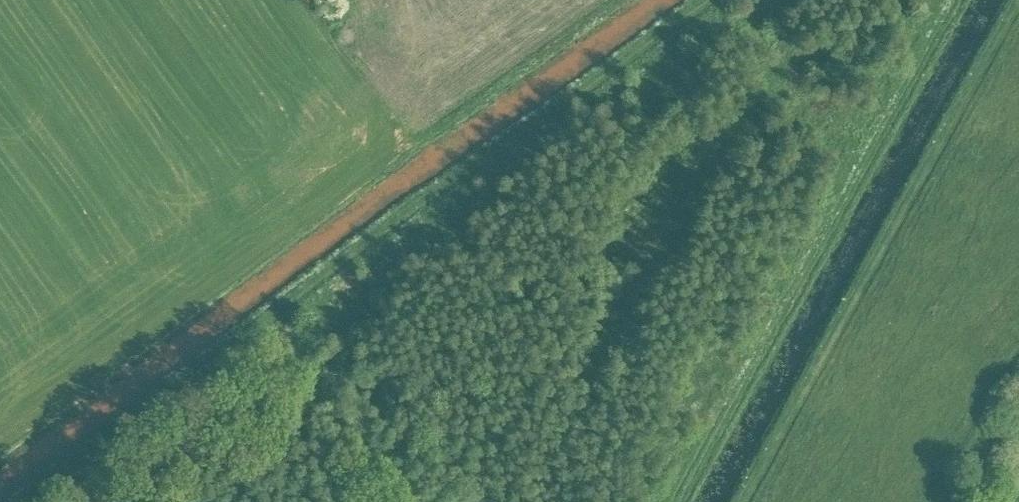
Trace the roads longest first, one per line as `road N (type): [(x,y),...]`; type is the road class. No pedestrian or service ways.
road 1 (track): [(14,501),(713,0)]
road 2 (track): [(954,0),(672,501)]
road 3 (track): [(747,501),(1018,4)]

